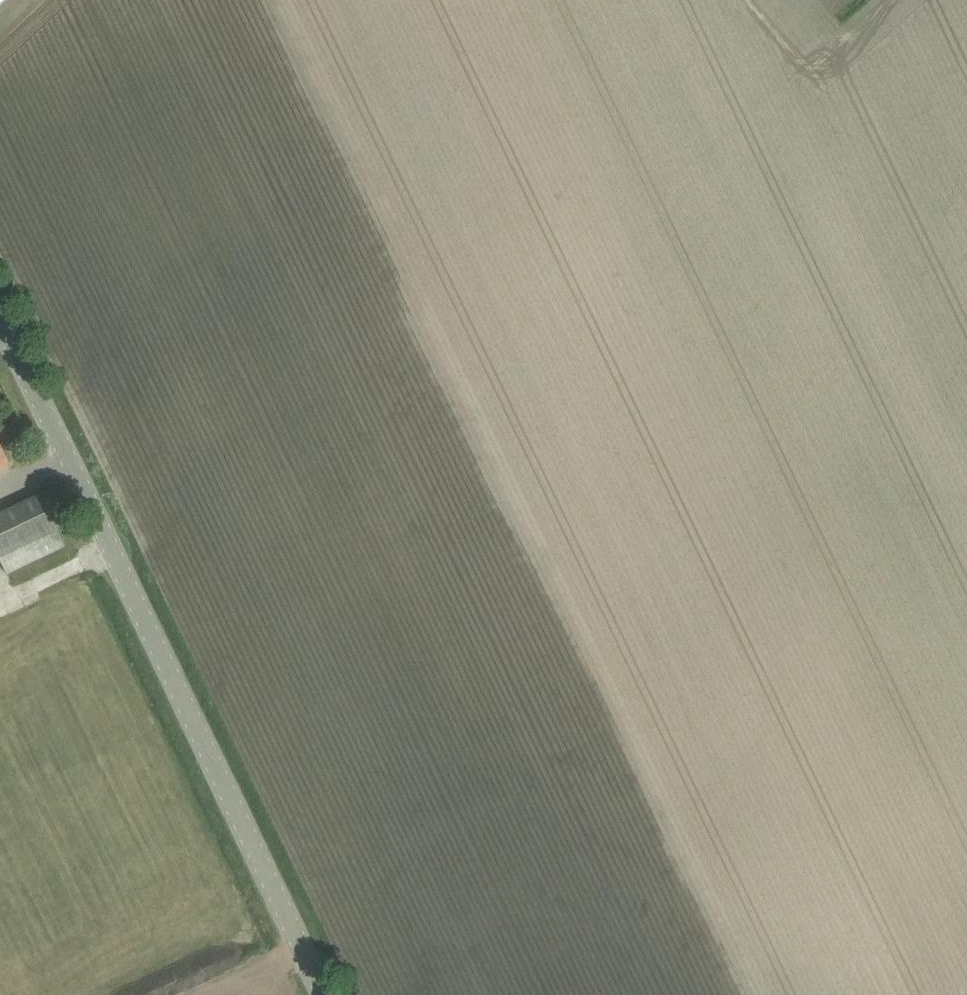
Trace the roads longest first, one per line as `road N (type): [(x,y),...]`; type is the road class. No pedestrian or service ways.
road 1 (tertiary): [(332,994),(0,308)]

